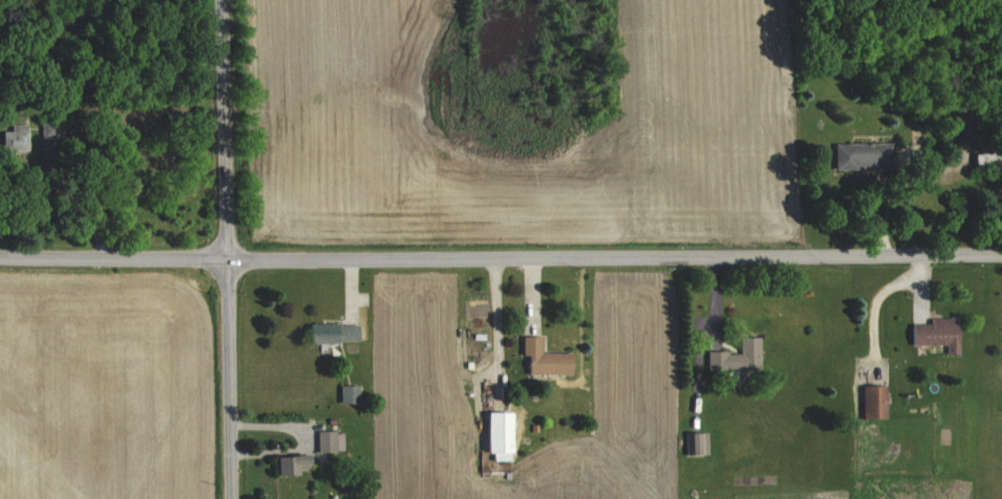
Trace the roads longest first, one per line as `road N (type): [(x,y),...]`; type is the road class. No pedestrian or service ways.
road 1 (residential): [(0,245),(1001,249)]
road 2 (residential): [(232,498),(223,0)]

